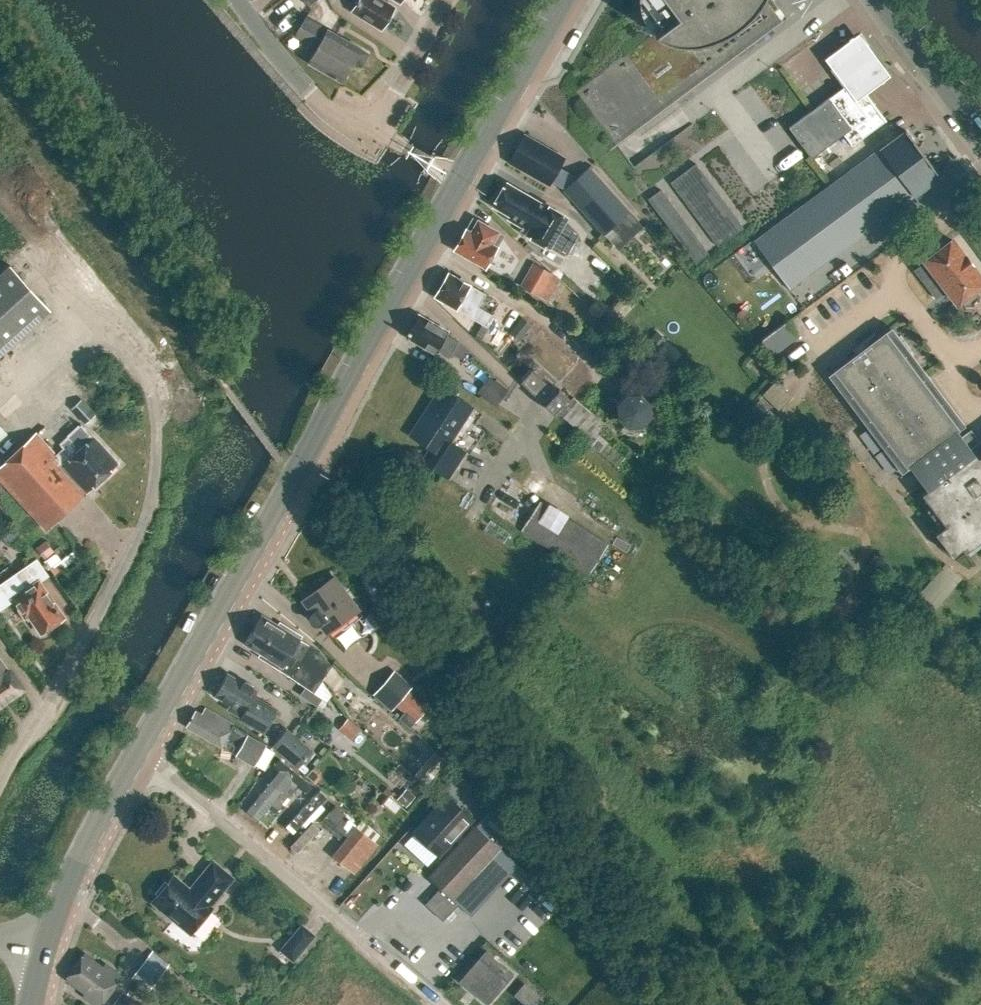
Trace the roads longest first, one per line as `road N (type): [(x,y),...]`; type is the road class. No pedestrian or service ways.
road 1 (tertiary): [(136,750),(459,178)]
road 2 (residential): [(0,785),(150,506),(151,390)]
road 3 (residential): [(136,750),(442,1004)]
road 4 (tertiary): [(44,948),(83,849),(136,750)]
road 5 (tertiary): [(459,178),(560,0)]
road 6 (residential): [(374,128),(309,93),(236,0)]
road 7 (secondary): [(980,136),(879,0)]
road 8 (residential): [(374,128),(444,0)]

